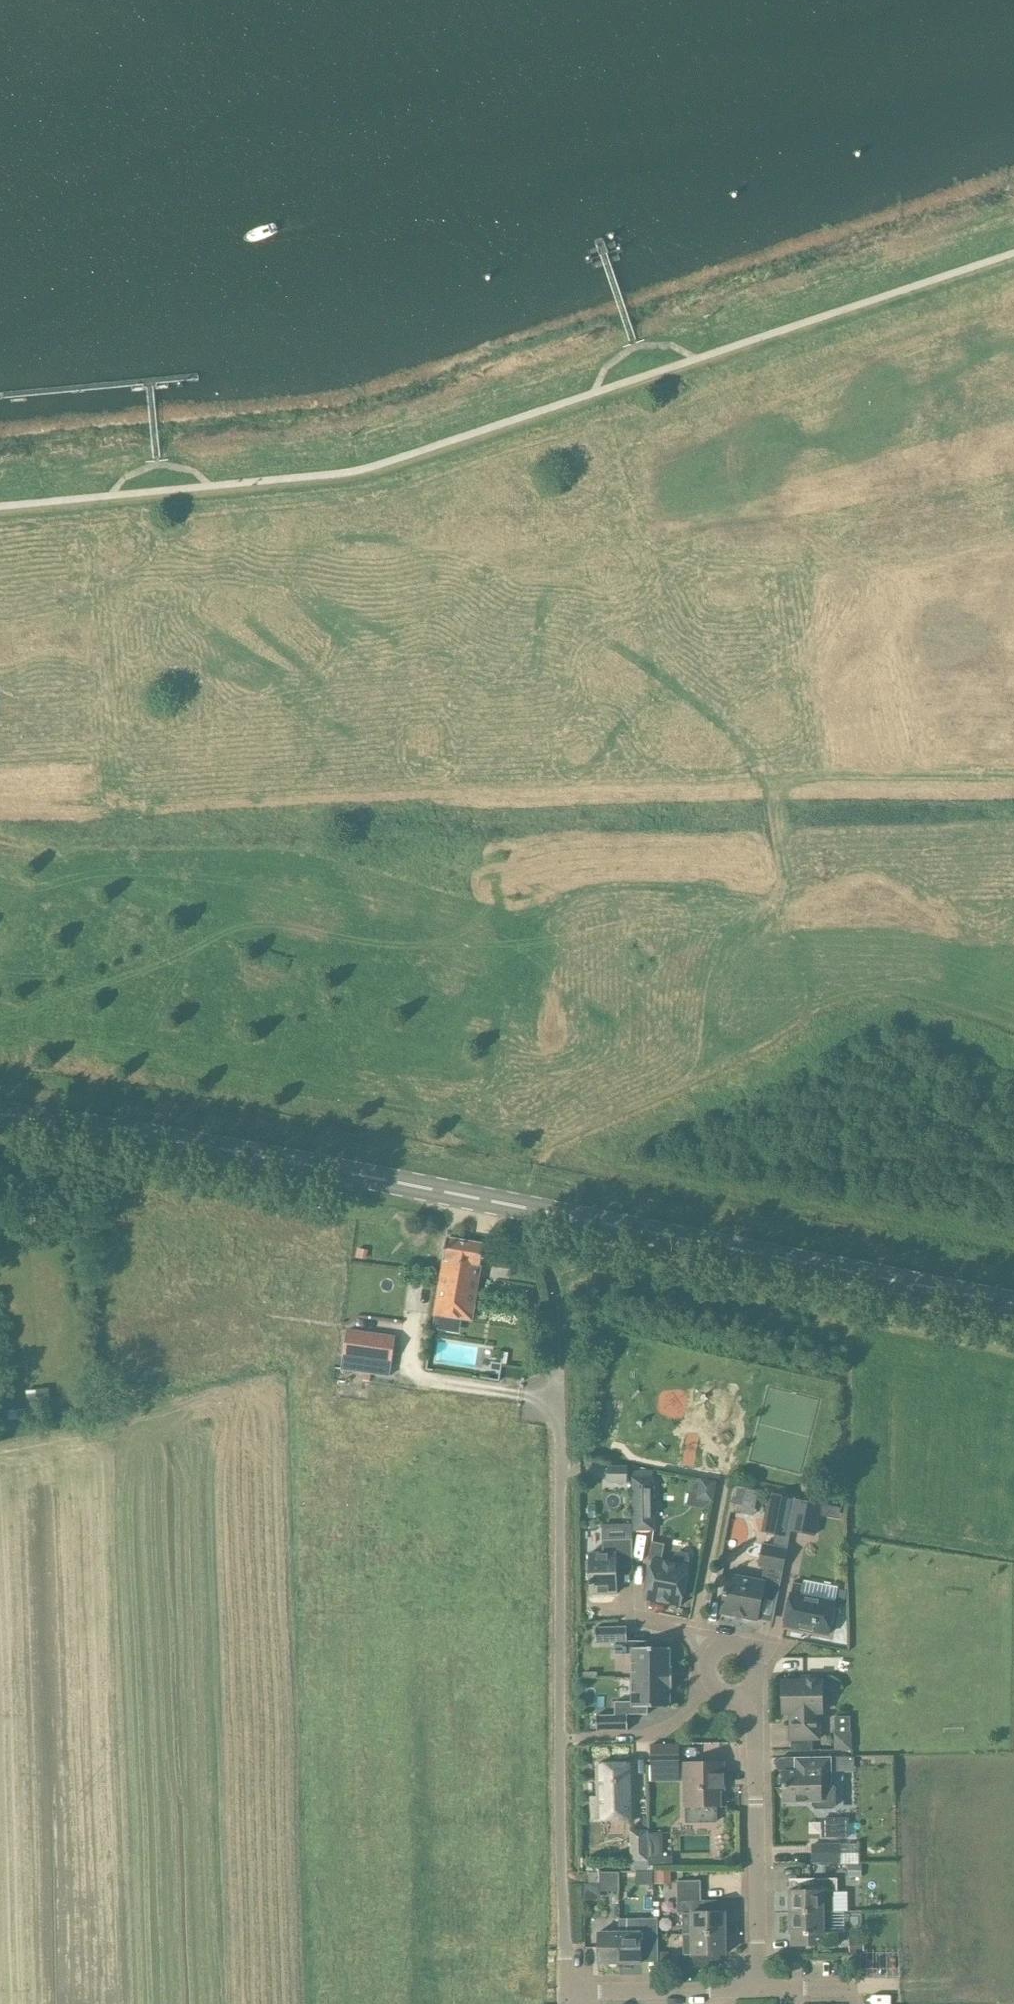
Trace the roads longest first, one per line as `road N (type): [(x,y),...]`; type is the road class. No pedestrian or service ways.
road 1 (secondary): [(1013,1305),(313,1167),(0,1117)]
road 2 (residential): [(413,1663),(285,1683),(261,1673),(214,1618),(180,1595),(0,1588)]
road 3 (residential): [(413,1663),(449,1808),(431,1839),(382,1867),(361,1893),(341,1944),(345,1977)]
road 4 (residential): [(563,1738),(560,1399)]
road 5 (residential): [(757,1992),(756,1695)]
road 6 (residential): [(565,1995),(563,1738)]
road 7 (residential): [(345,1977),(565,1995)]
road 8 (residential): [(565,1995),(757,1992)]
road 9 (residential): [(711,1684),(688,1715),(660,1732),(563,1738)]

